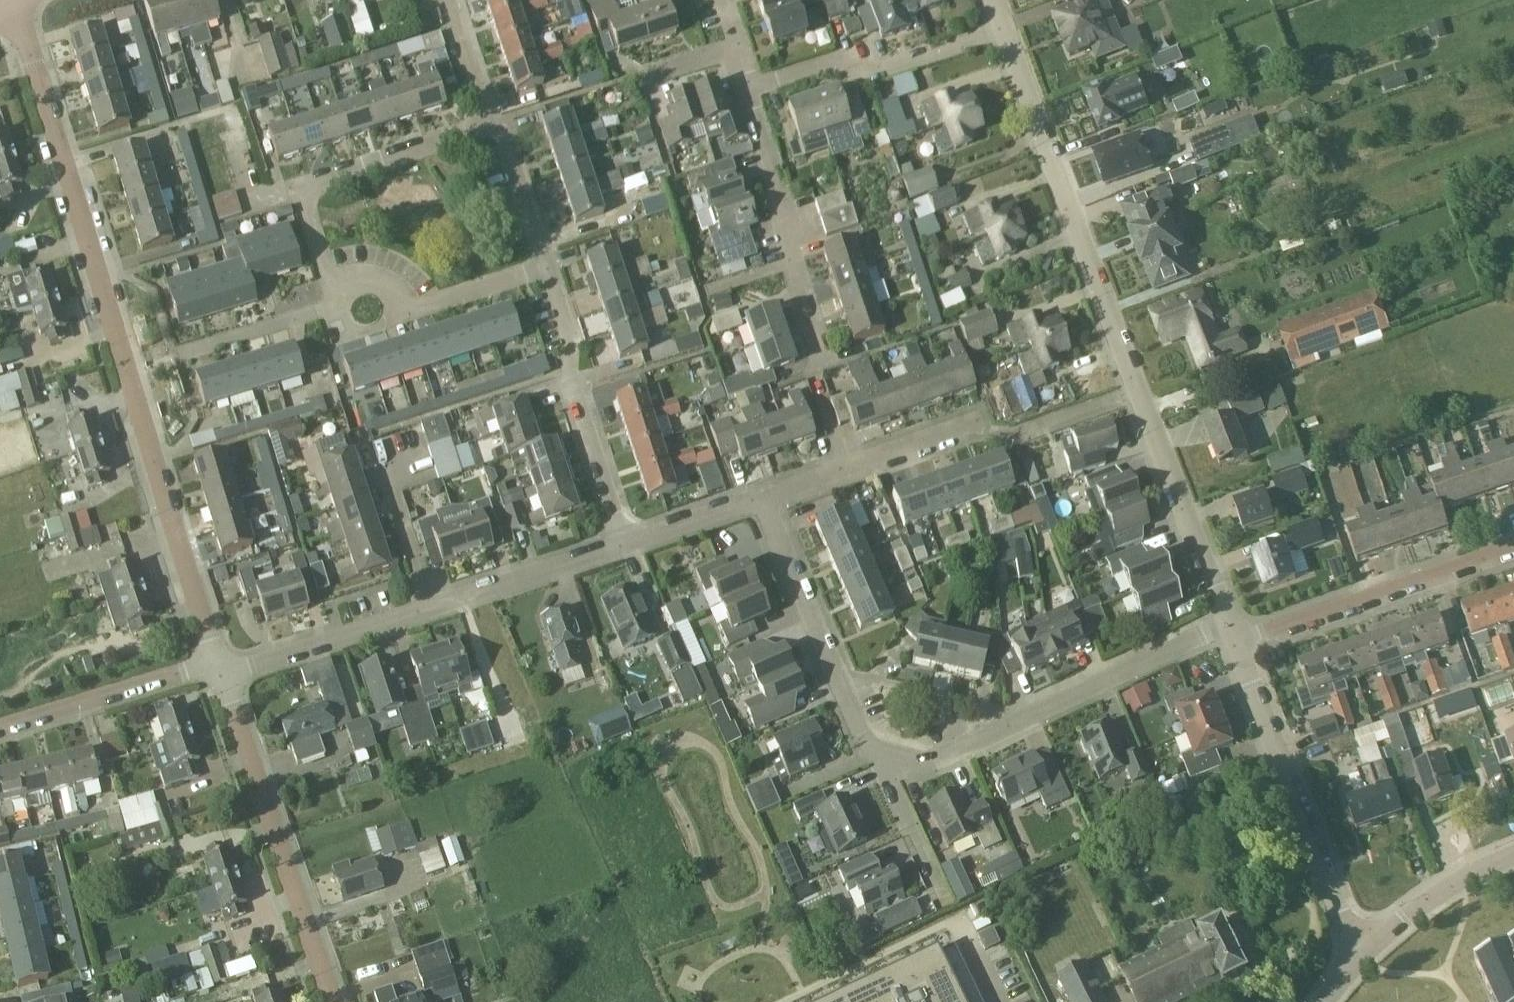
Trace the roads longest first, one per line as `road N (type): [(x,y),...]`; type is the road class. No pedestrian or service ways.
road 1 (residential): [(223,671),(12,1)]
road 2 (residential): [(1141,391),(1000,33)]
road 3 (residential): [(875,758),(929,763),(1225,621)]
road 4 (residential): [(333,1001),(223,671)]
road 5 (residential): [(1361,955),(1233,642)]
road 6 (residential): [(843,465),(974,428),(1002,439),(1141,391)]
road 7 (residential): [(1233,642),(1513,544)]
road 8 (residential): [(875,758),(756,495)]
road 9 (residential): [(621,537),(544,268)]
road 10 (residential): [(747,94),(851,57),(906,65),(1000,33)]
road 11 (residential): [(1225,621),(1141,391)]
road 12 (residential): [(0,730),(184,670),(223,671)]
road 13 (residential): [(223,671),(428,608)]
road 14 (residential): [(843,465),(792,264)]
road 15 (residential): [(302,190),(499,129)]
road 16 (residential): [(428,608),(621,537)]
road 17 (tertiary): [(1361,955),(1443,892),(1513,858)]
road 18 (residential): [(792,264),(747,94)]
road 19 (residential): [(428,608),(388,476),(421,464)]
road 20 (residential): [(949,900),(875,758)]
road 21 (residential): [(180,354),(333,308)]
road 22 (residential): [(544,268),(499,129)]
road 23 (residential): [(544,268),(408,314)]
road 24 (residential): [(621,537),(756,495)]
road 25 (residential): [(499,129),(456,0)]

